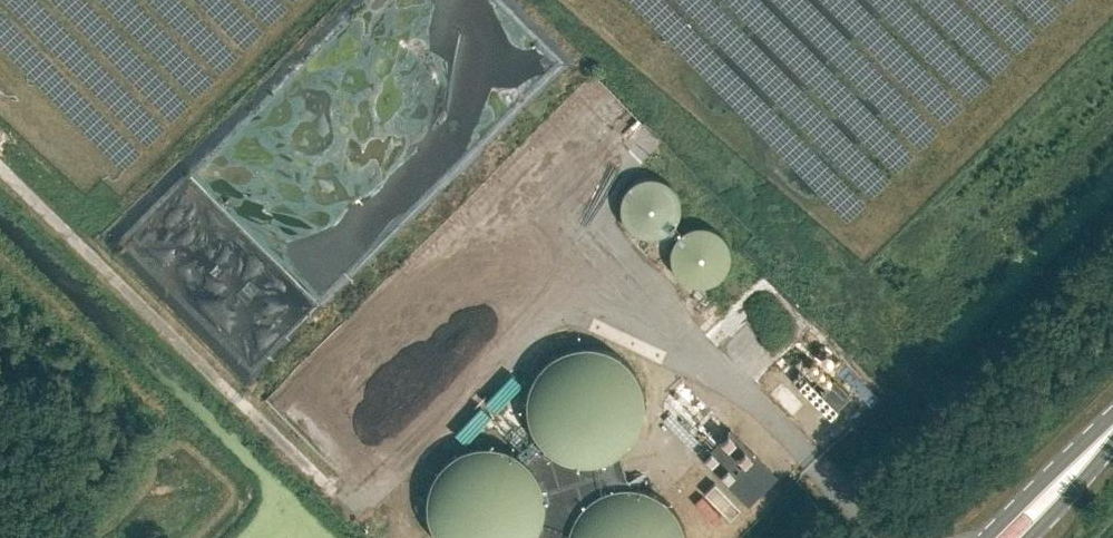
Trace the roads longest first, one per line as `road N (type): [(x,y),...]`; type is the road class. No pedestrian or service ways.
road 1 (primary): [(1002,537),(1112,427)]

